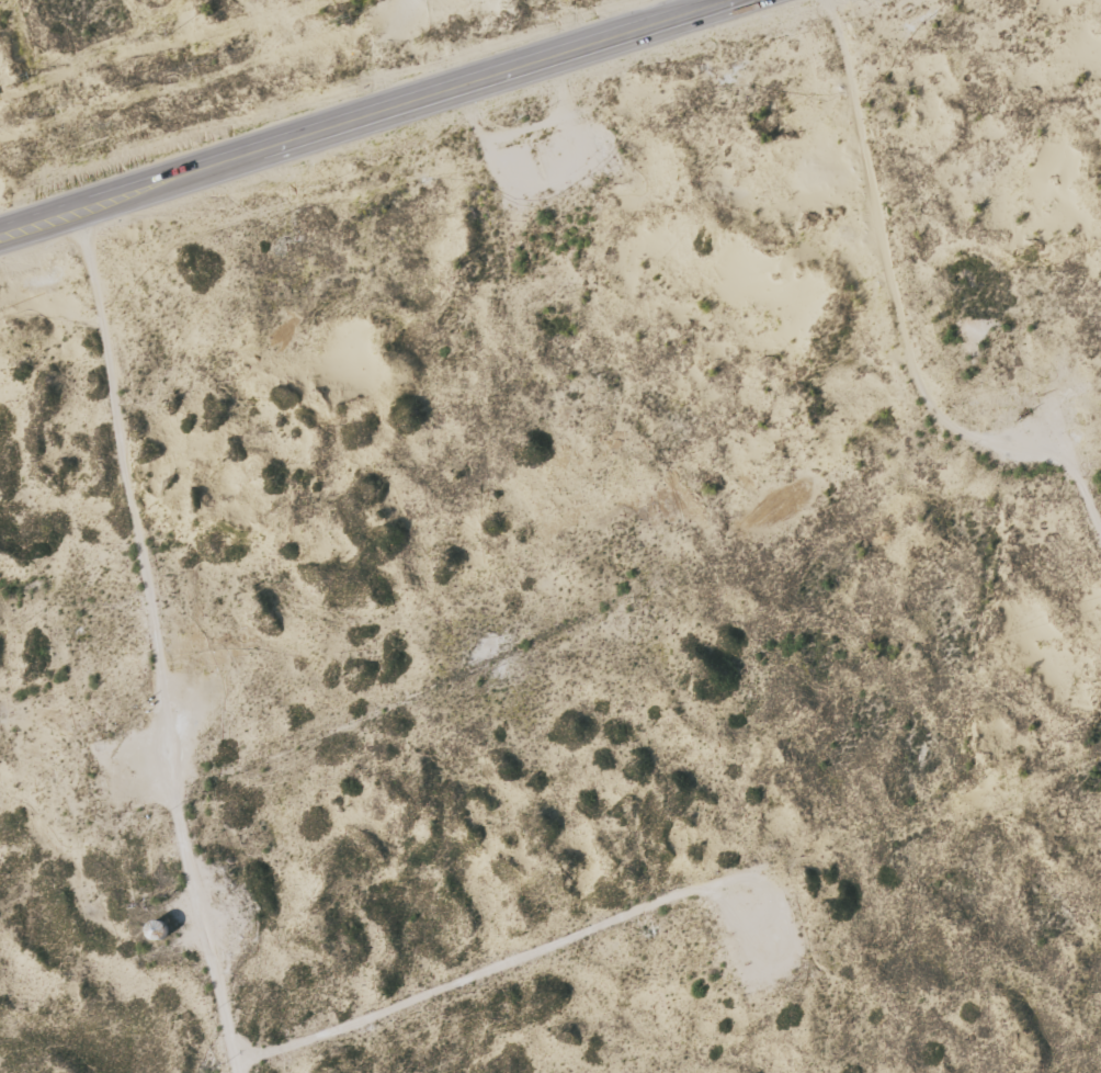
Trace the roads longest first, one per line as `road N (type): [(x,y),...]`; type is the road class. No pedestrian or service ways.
road 1 (secondary): [(0,231),(715,0)]
road 2 (track): [(236,1072),(196,899),(213,815),(658,639)]

